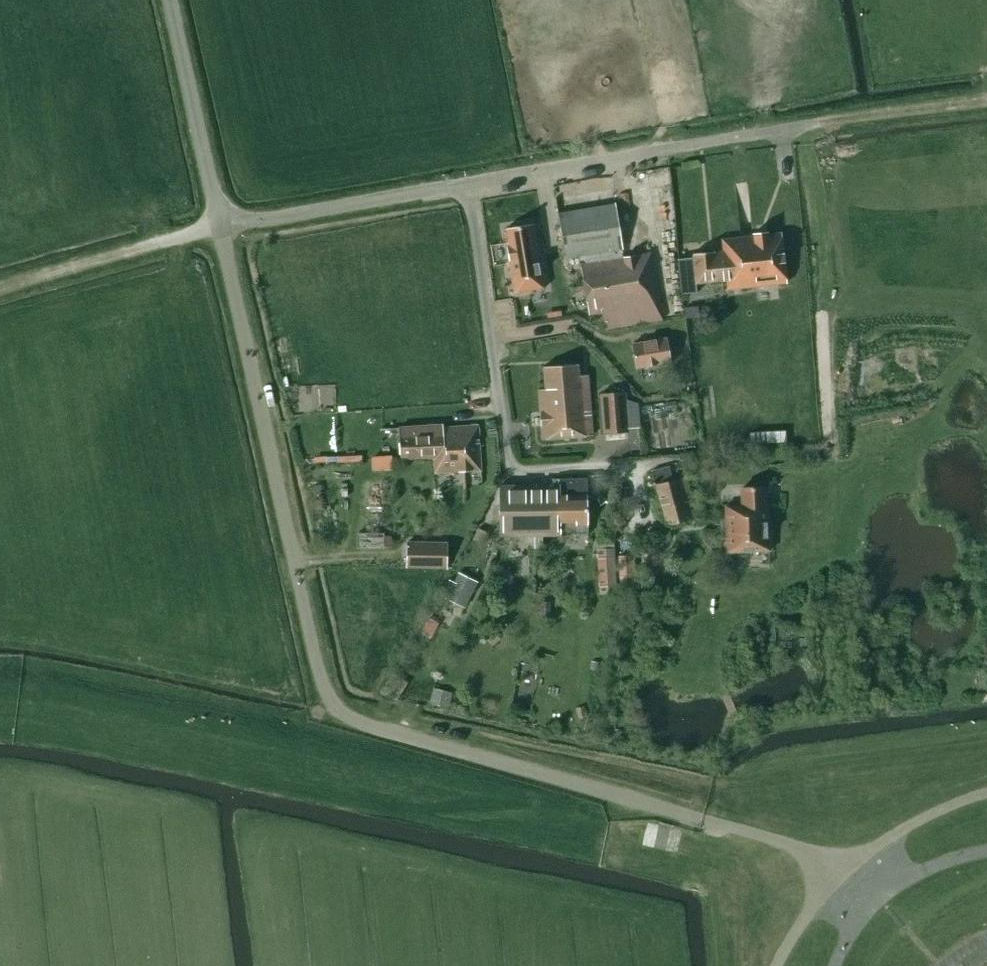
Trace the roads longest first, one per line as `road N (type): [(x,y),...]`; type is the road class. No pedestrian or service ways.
road 1 (unclassified): [(841,870),(799,847),(349,717),(320,697),(220,224)]
road 2 (residential): [(466,185),(507,461),(519,472),(625,469),(645,522)]
road 3 (unclassified): [(466,185),(816,123)]
road 4 (unclassified): [(220,224),(466,185)]
road 5 (unclassified): [(220,224),(170,0)]
road 6 (track): [(0,287),(220,224)]
road 7 (track): [(986,100),(816,123)]

